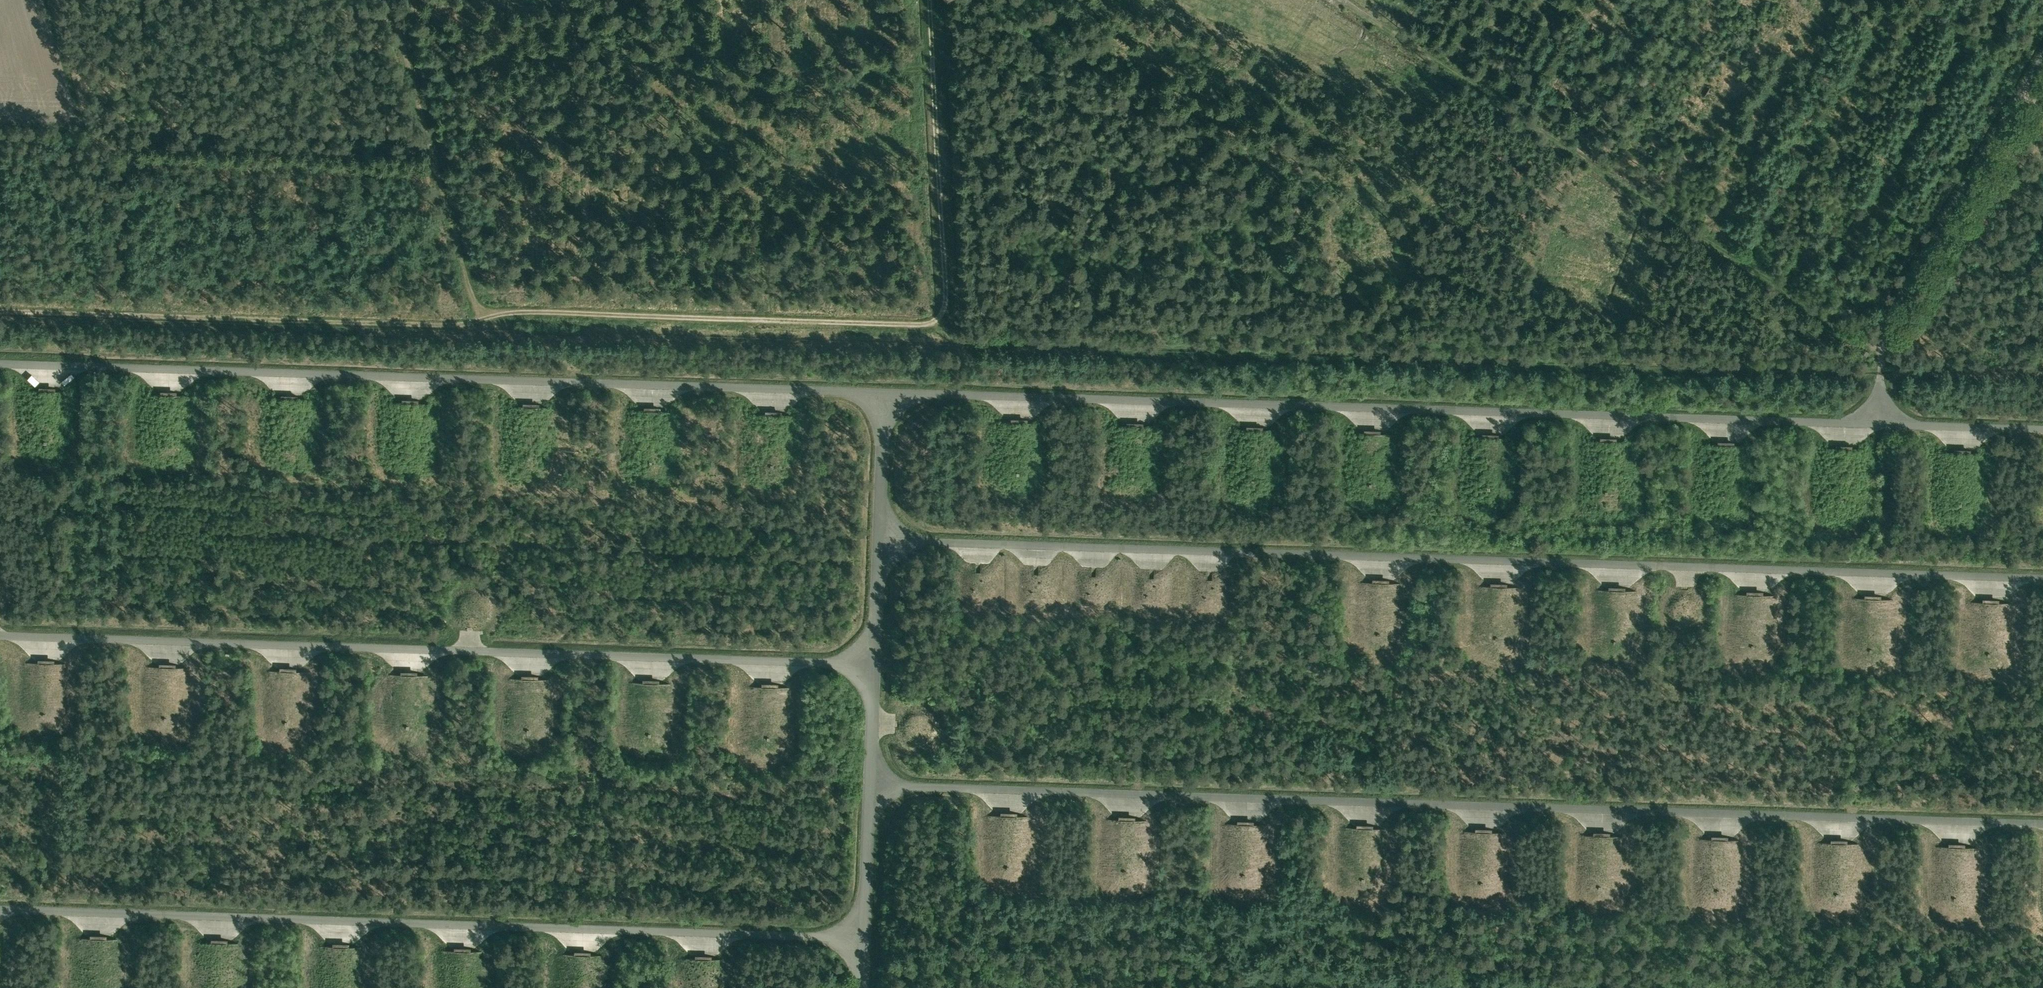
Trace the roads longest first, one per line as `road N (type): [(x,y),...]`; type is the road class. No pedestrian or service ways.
road 1 (track): [(1880,357),(937,328)]
road 2 (track): [(0,312),(462,327),(480,321)]
road 3 (track): [(480,321),(497,314),(937,328)]
road 4 (track): [(393,0),(480,321)]
road 5 (track): [(937,328),(946,307),(931,0)]
road 6 (track): [(1880,357),(2042,356)]

